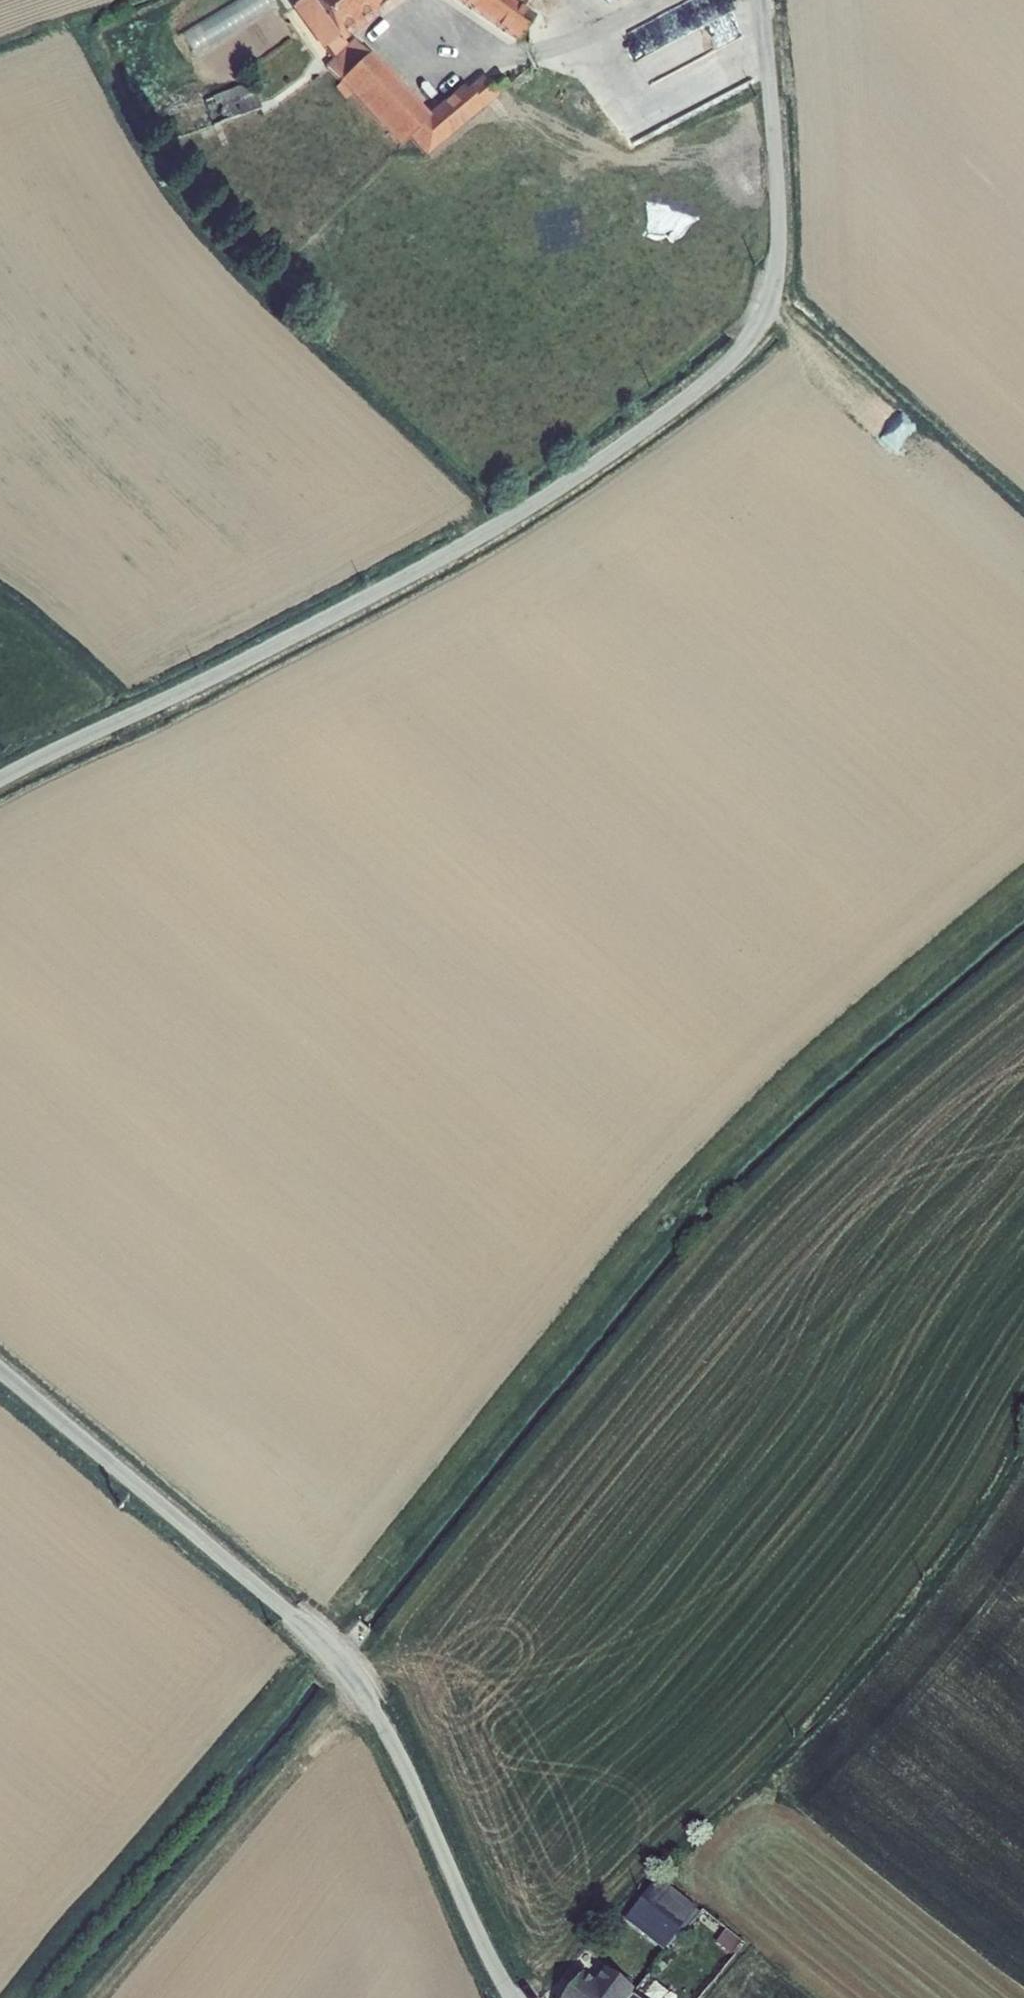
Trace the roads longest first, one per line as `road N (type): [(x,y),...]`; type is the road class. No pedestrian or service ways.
road 1 (residential): [(0,779),(456,555),(658,423),(755,336),(775,282),(778,205),(763,0)]
road 2 (unclassified): [(0,1367),(285,1610),(369,1698),(519,1997)]

